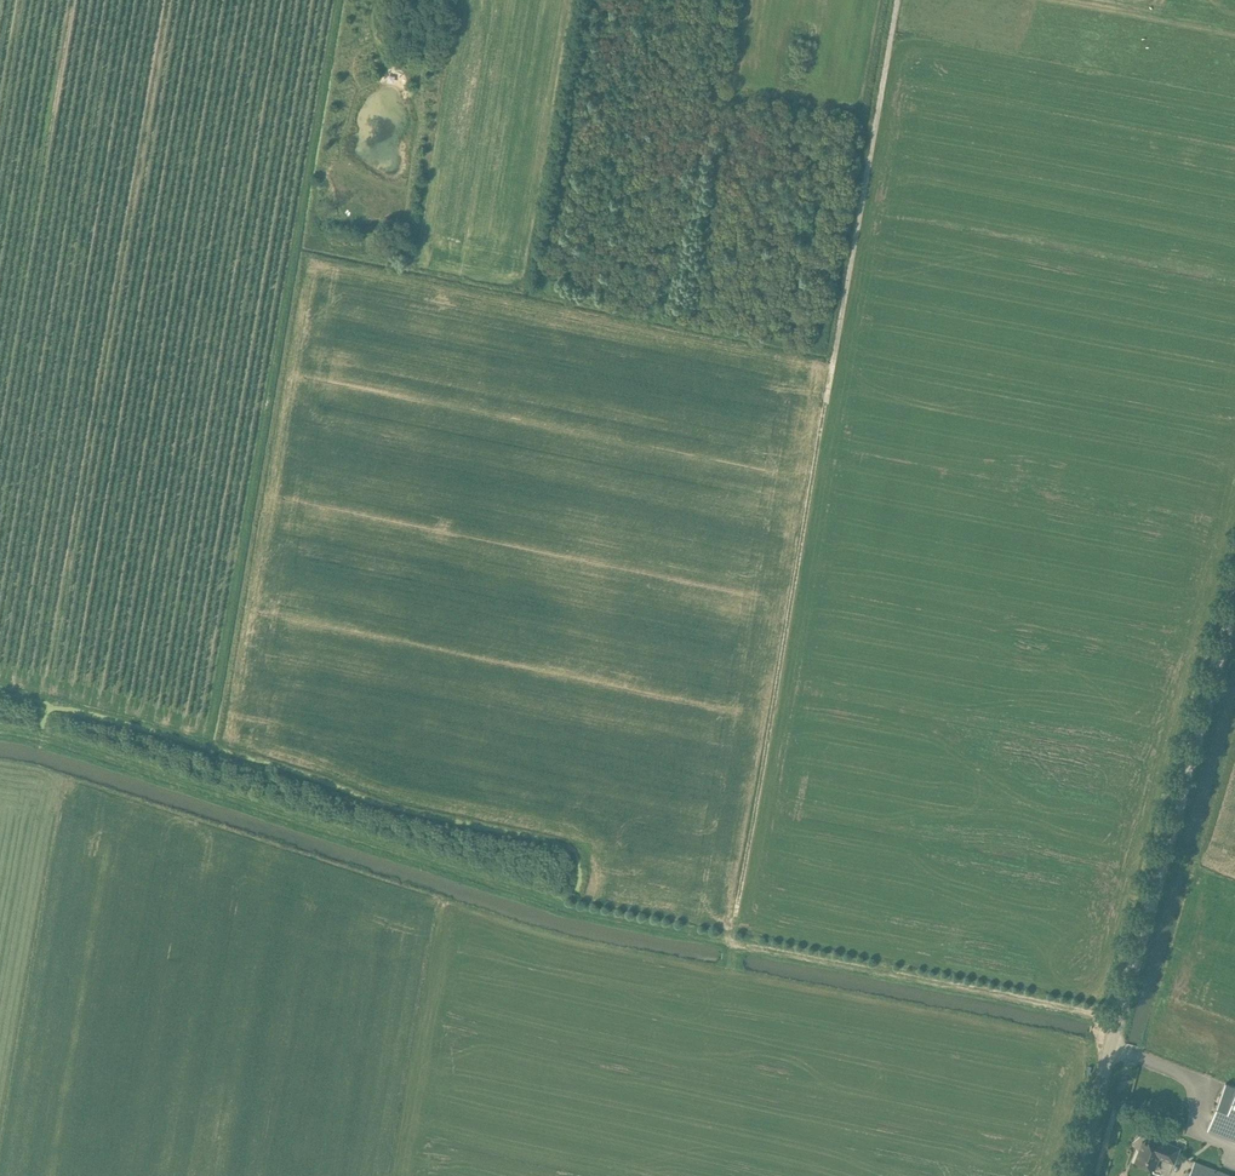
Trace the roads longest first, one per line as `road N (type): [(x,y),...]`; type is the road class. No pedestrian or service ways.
road 1 (track): [(1116,1019),(577,913),(0,732)]
road 2 (track): [(897,0),(727,943)]
road 3 (unclassified): [(1075,1175),(1234,588)]

